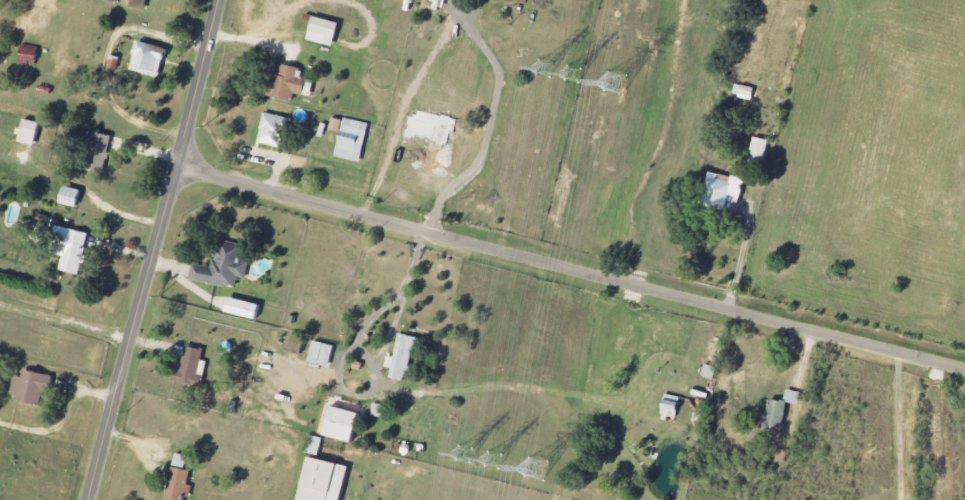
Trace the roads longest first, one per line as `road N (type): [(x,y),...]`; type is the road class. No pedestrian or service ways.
road 1 (residential): [(178,167),(964,371)]
road 2 (residential): [(88,499),(220,0)]

